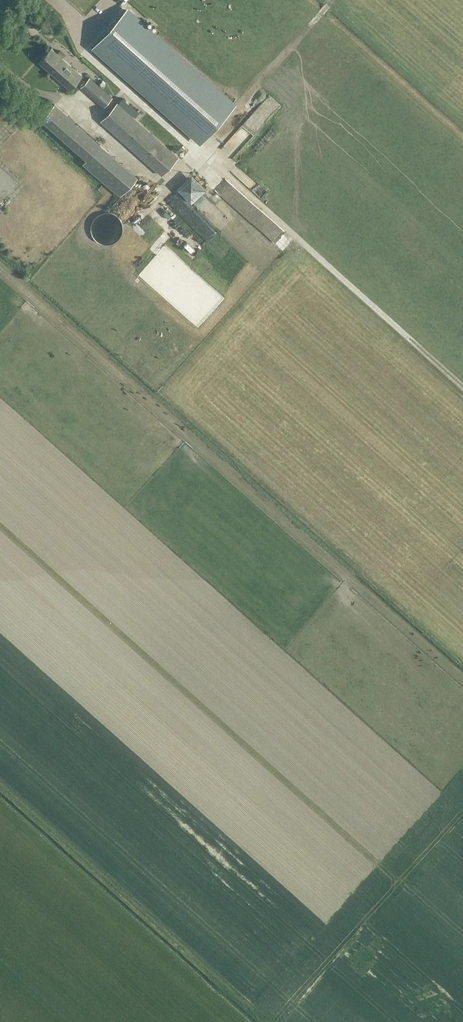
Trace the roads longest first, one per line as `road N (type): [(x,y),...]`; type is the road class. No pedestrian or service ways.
road 1 (track): [(226,174),(462,386)]

